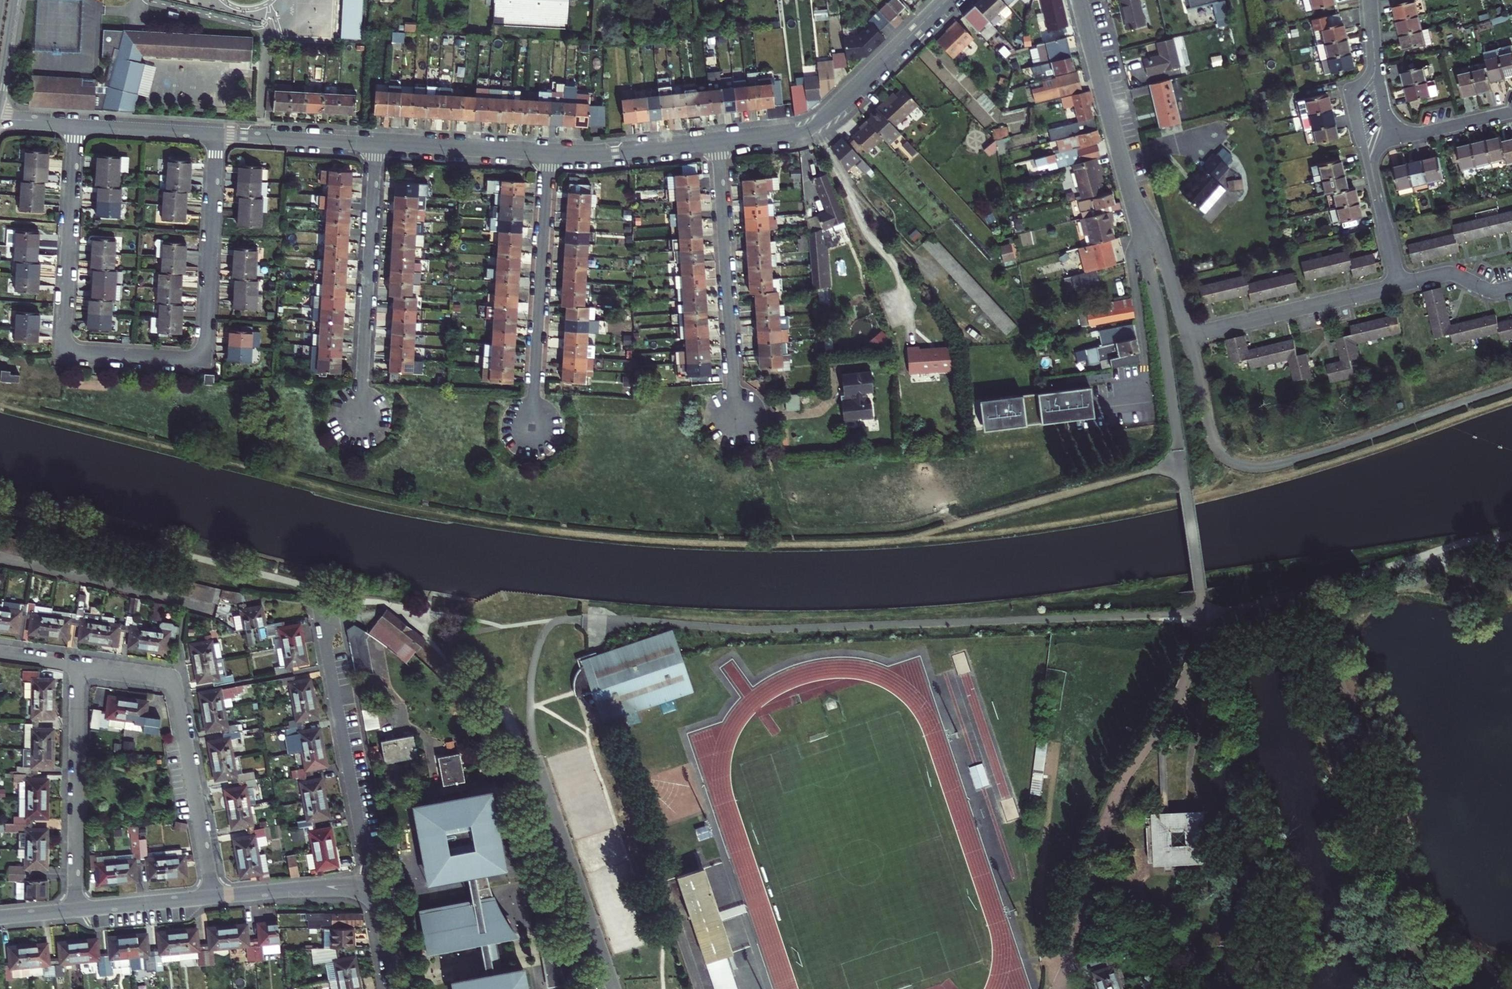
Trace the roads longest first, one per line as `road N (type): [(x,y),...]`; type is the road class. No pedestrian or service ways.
road 1 (track): [(909,536),(663,533),(547,523),(407,500),(0,402)]
road 2 (residential): [(1188,336),(1214,441),(1246,466),(1329,451),(1511,387)]
road 3 (residential): [(365,892),(317,592)]
road 4 (residential): [(217,134),(205,343),(192,357),(132,355)]
road 5 (residential): [(76,125),(64,340),(80,352),(132,355)]
road 6 (track): [(1181,463),(909,536)]
road 7 (residential): [(376,143),(360,422)]
road 8 (residential): [(717,140),(818,123),(945,0)]
road 9 (residential): [(717,140),(737,418)]
road 10 (residential): [(549,153),(531,429)]
road 11 (residential): [(74,911),(78,666)]
road 12 (residential): [(540,772),(613,988)]
road 13 (residential): [(212,897),(170,680)]
road 14 (residential): [(211,608),(0,560)]
road 15 (residential): [(1188,336),(1398,285)]
road 16 (residential): [(1079,0),(1133,203)]
road 17 (residential): [(1141,237),(1175,420)]
road 18 (residential): [(376,143),(549,153)]
road 19 (residential): [(549,153),(717,140)]
road 20 (residential): [(217,134),(376,143)]
road 21 (residential): [(212,897),(365,892)]
road 22 (residential): [(1133,203),(1160,244),(1188,336)]
road 23 (residential): [(76,125),(217,134)]
road 24 (residential): [(74,911),(212,897)]
road 25 (residential): [(1393,140),(1511,112)]
road 26 (residential): [(1398,285),(1371,167)]

